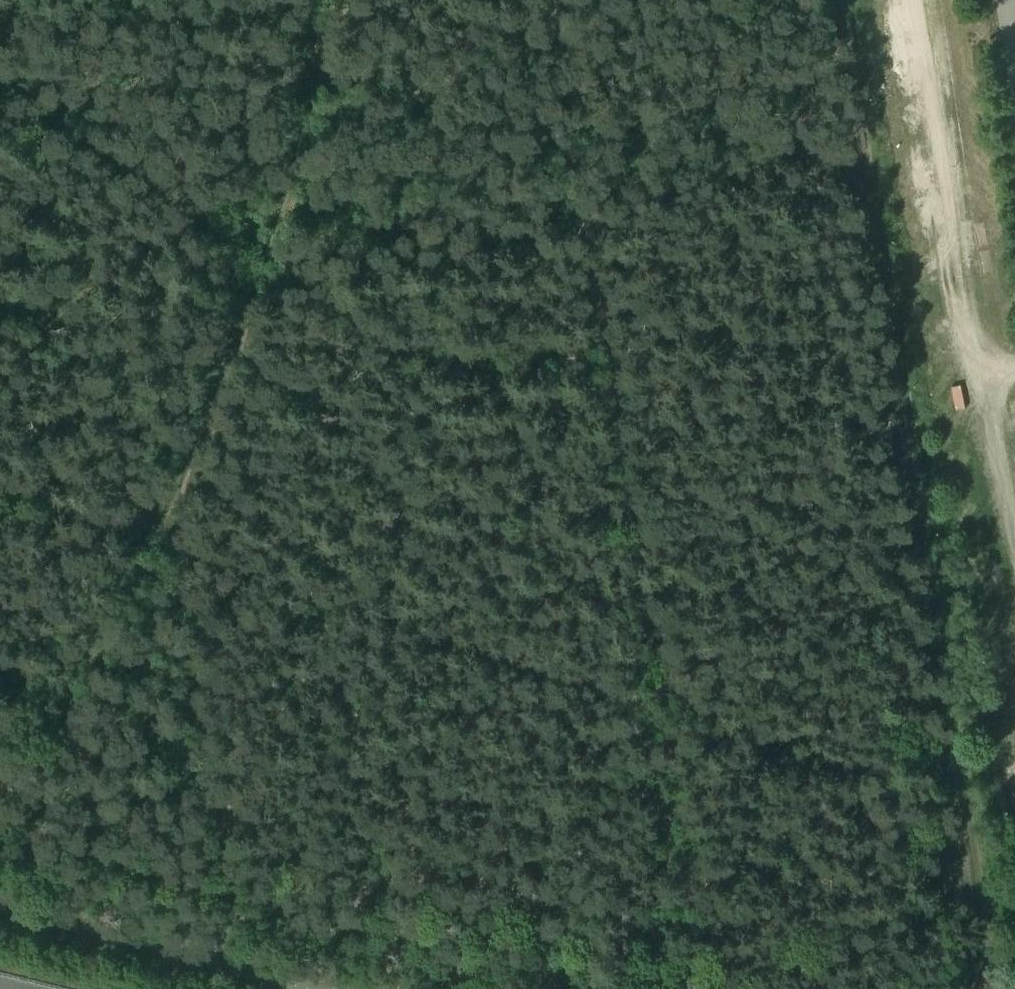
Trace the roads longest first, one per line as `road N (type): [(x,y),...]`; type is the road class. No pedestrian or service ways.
road 1 (track): [(844,0),(994,988)]
road 2 (track): [(326,0),(279,217),(183,477),(145,541)]

